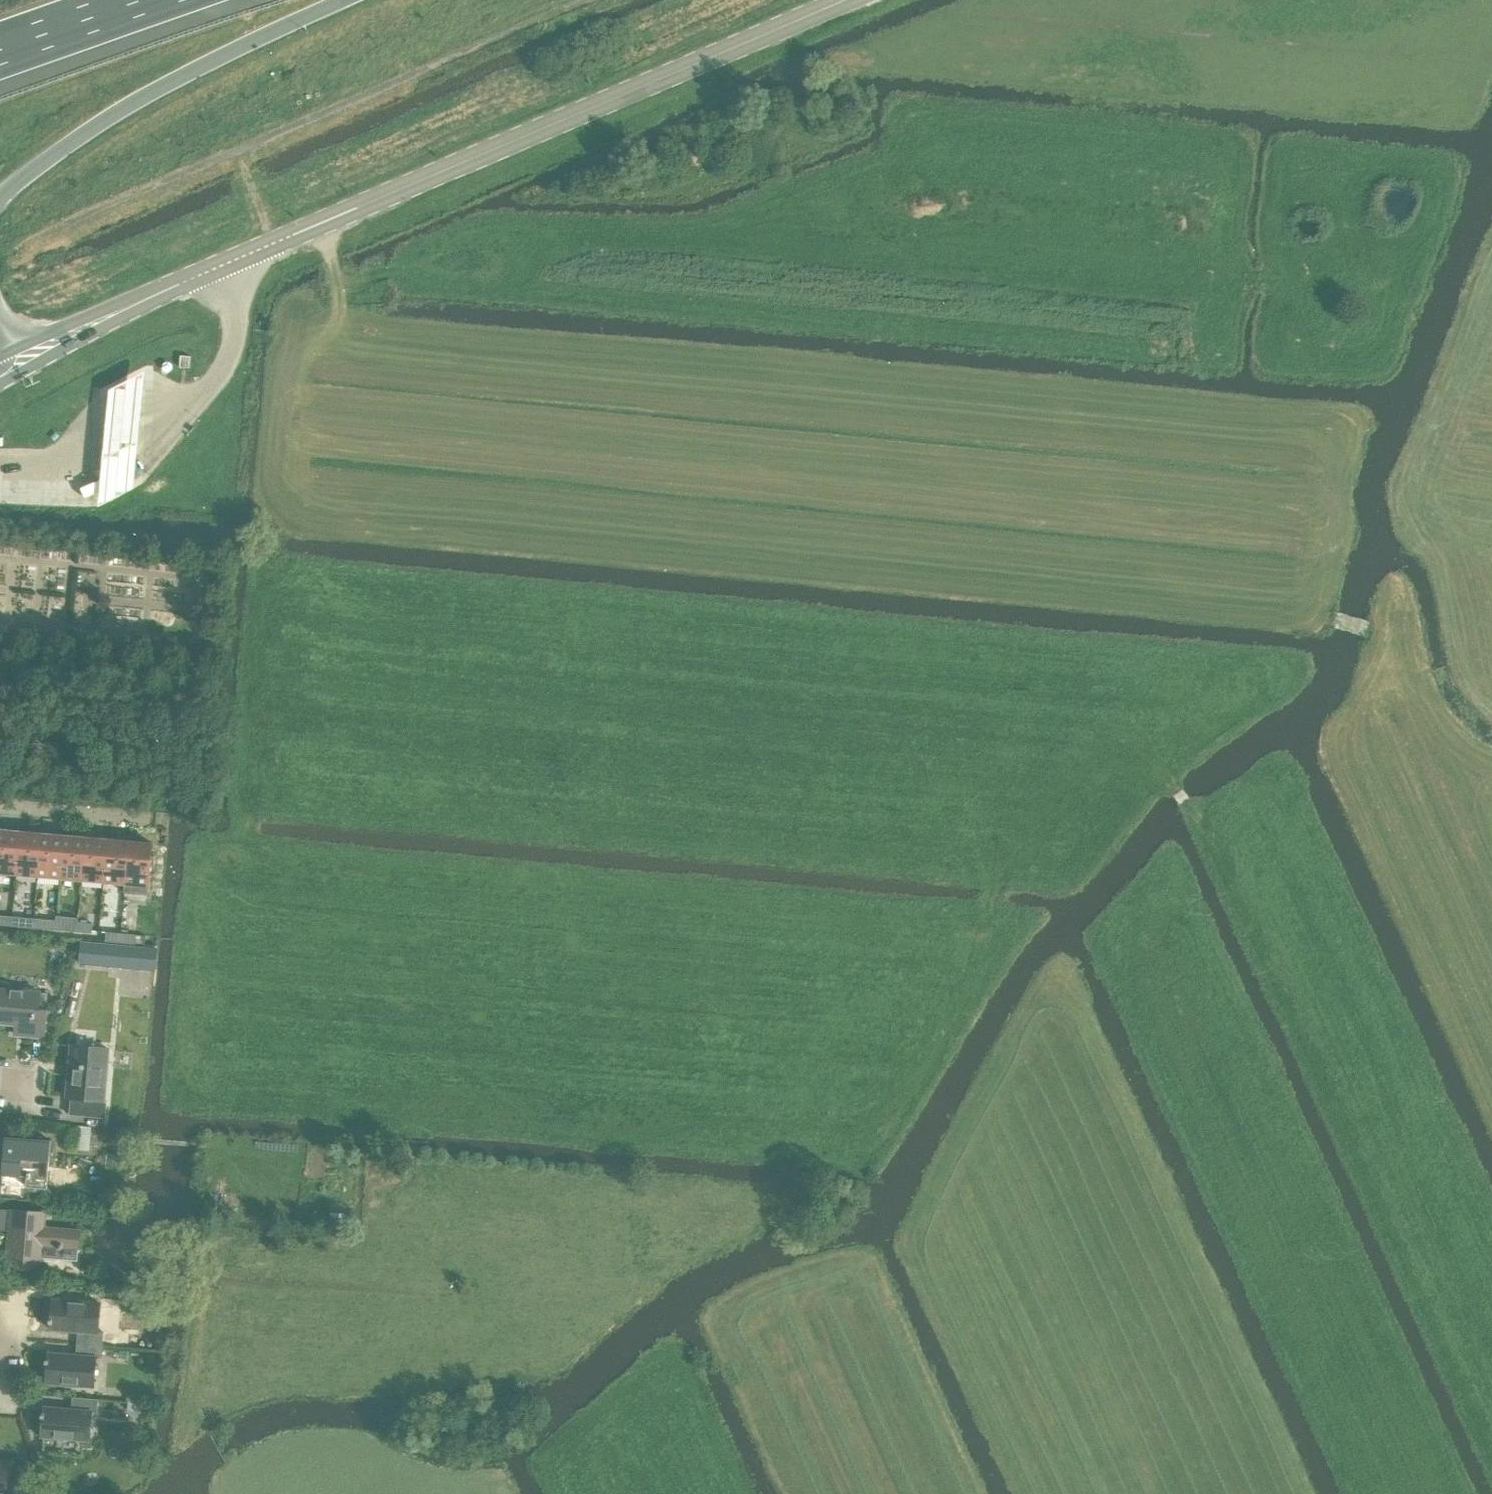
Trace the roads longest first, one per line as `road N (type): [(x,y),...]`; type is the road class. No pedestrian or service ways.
road 1 (secondary): [(846,0),(167,290)]
road 2 (motorway): [(0,197),(106,116),(340,0)]
road 3 (secondary): [(0,383),(167,290)]
road 4 (secondary): [(167,290),(5,352)]
road 5 (motorway): [(0,52),(146,0)]

